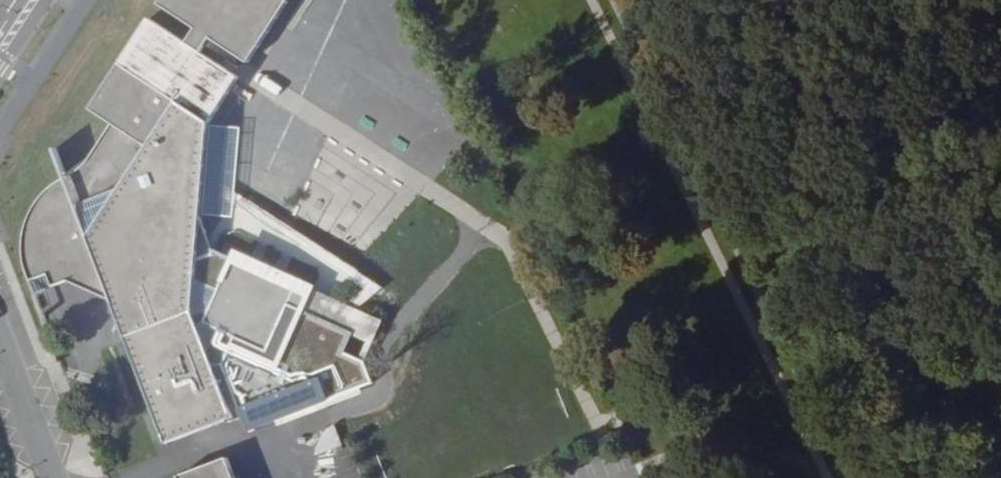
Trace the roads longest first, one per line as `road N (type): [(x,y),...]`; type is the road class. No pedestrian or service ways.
road 1 (unclassified): [(0,344),(50,477)]

